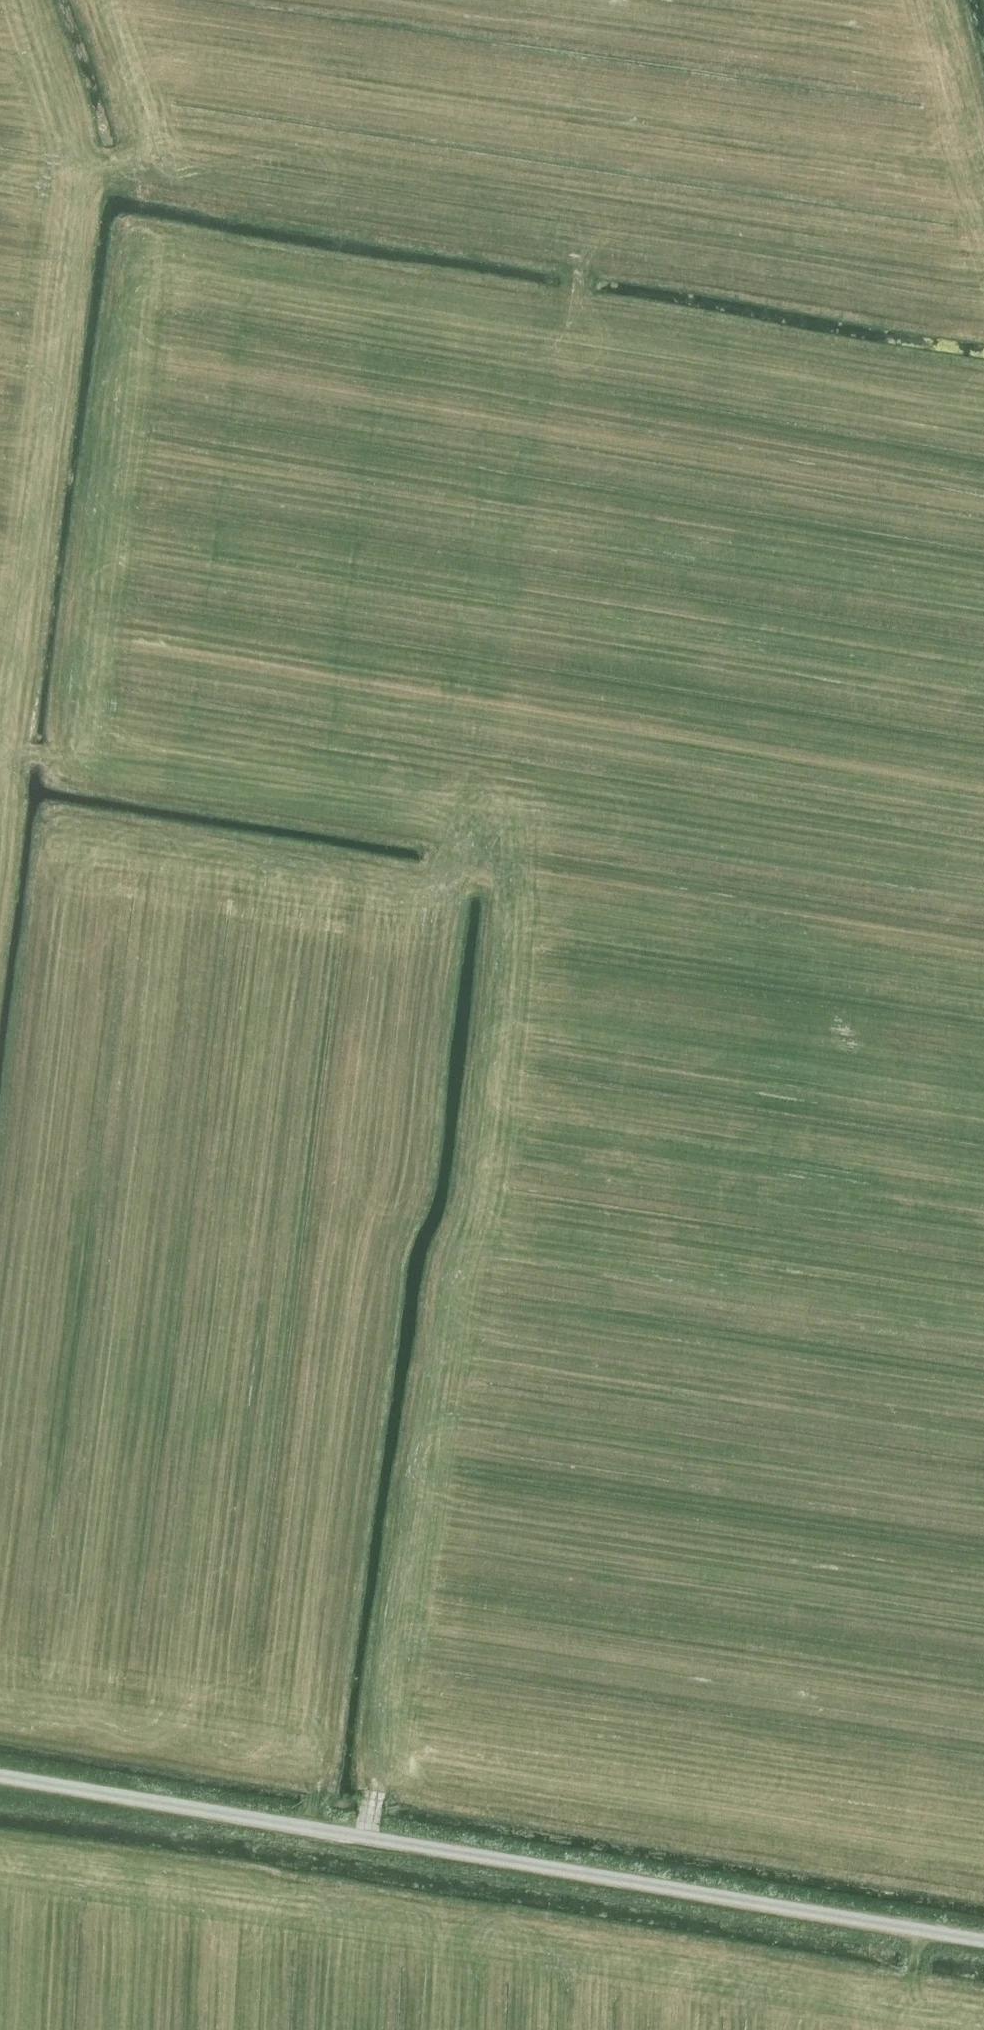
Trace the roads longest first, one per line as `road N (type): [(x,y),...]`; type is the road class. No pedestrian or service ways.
road 1 (unclassified): [(983,1945),(0,1776)]

